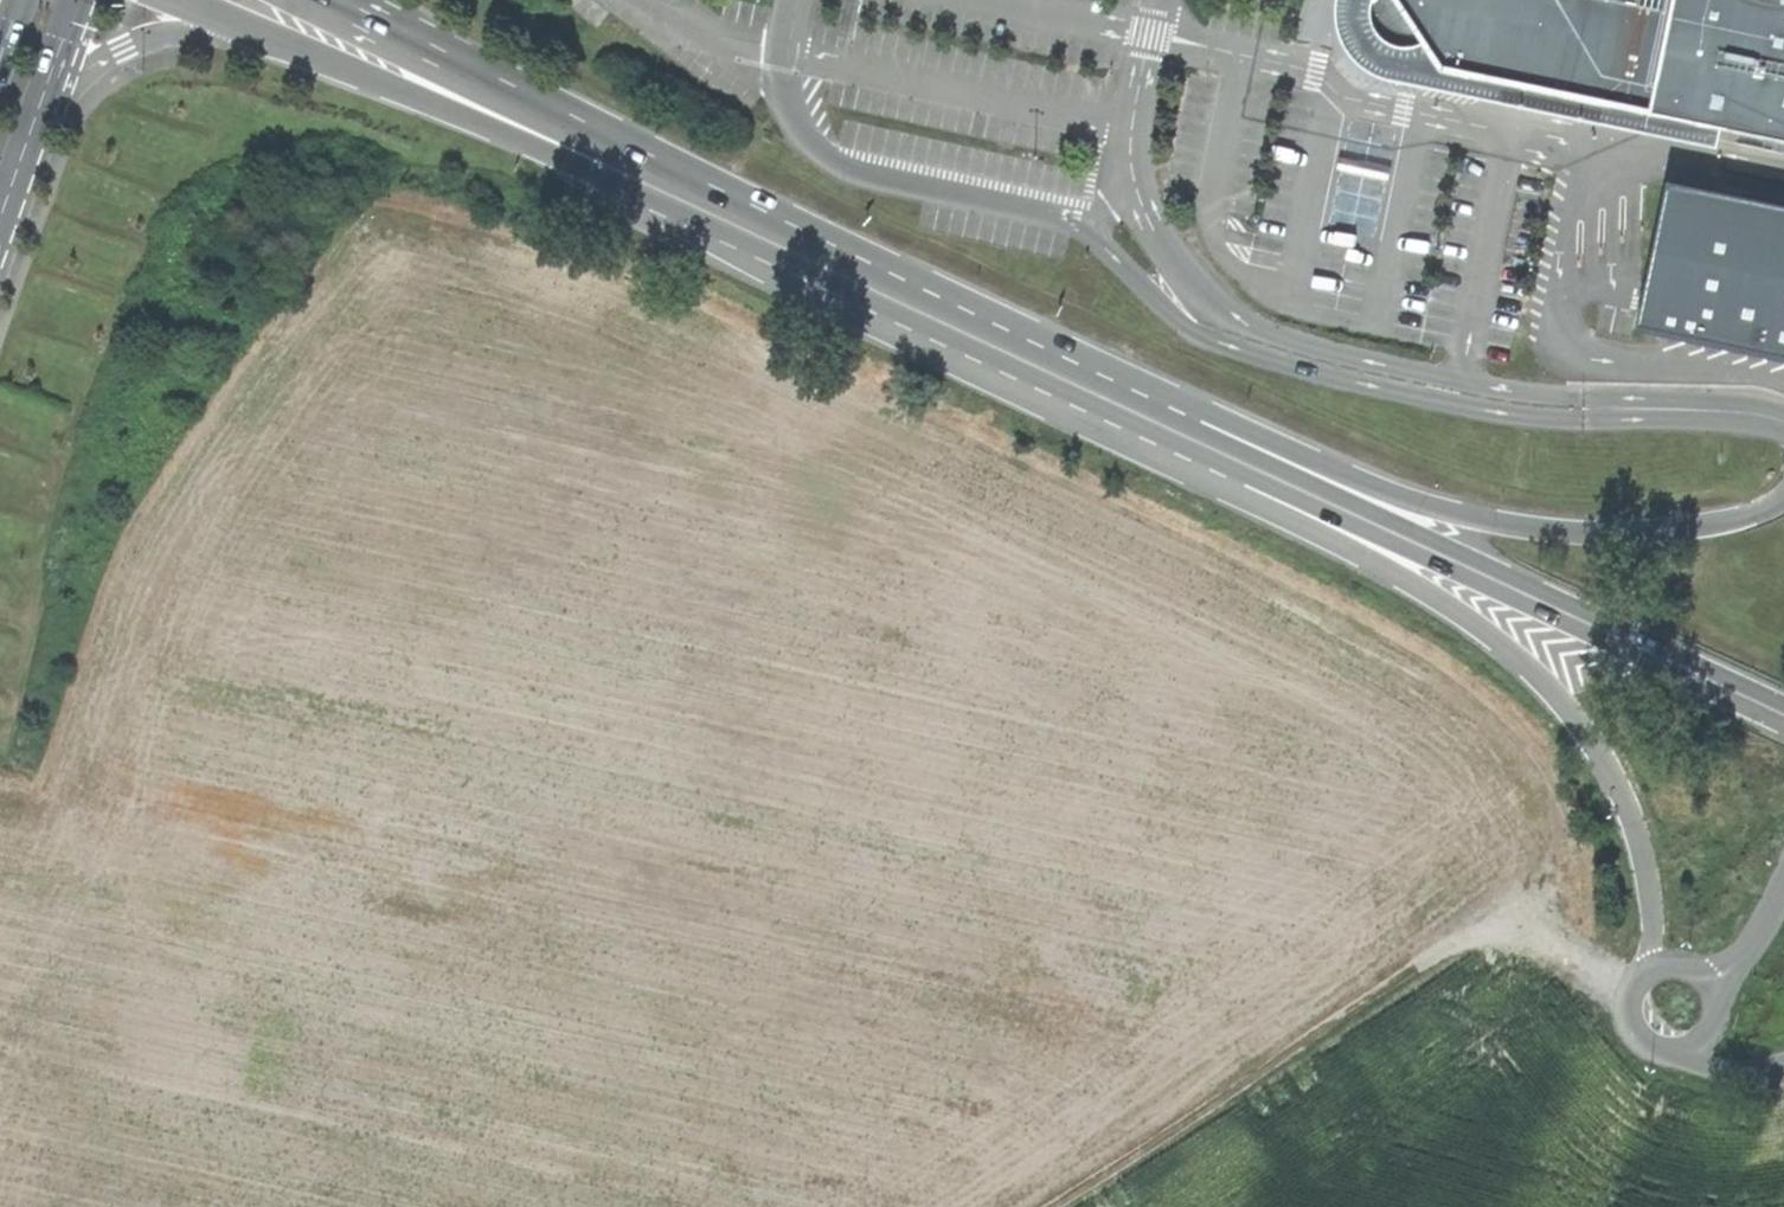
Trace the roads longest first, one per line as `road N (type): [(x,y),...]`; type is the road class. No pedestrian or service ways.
road 1 (primary): [(341,43),(1783,716)]
road 2 (track): [(1060,1206),(1513,918),(1633,996)]
road 3 (secondary): [(25,146),(78,80),(126,47),(173,34),(305,27)]
road 4 (secondary): [(25,146),(74,0)]

